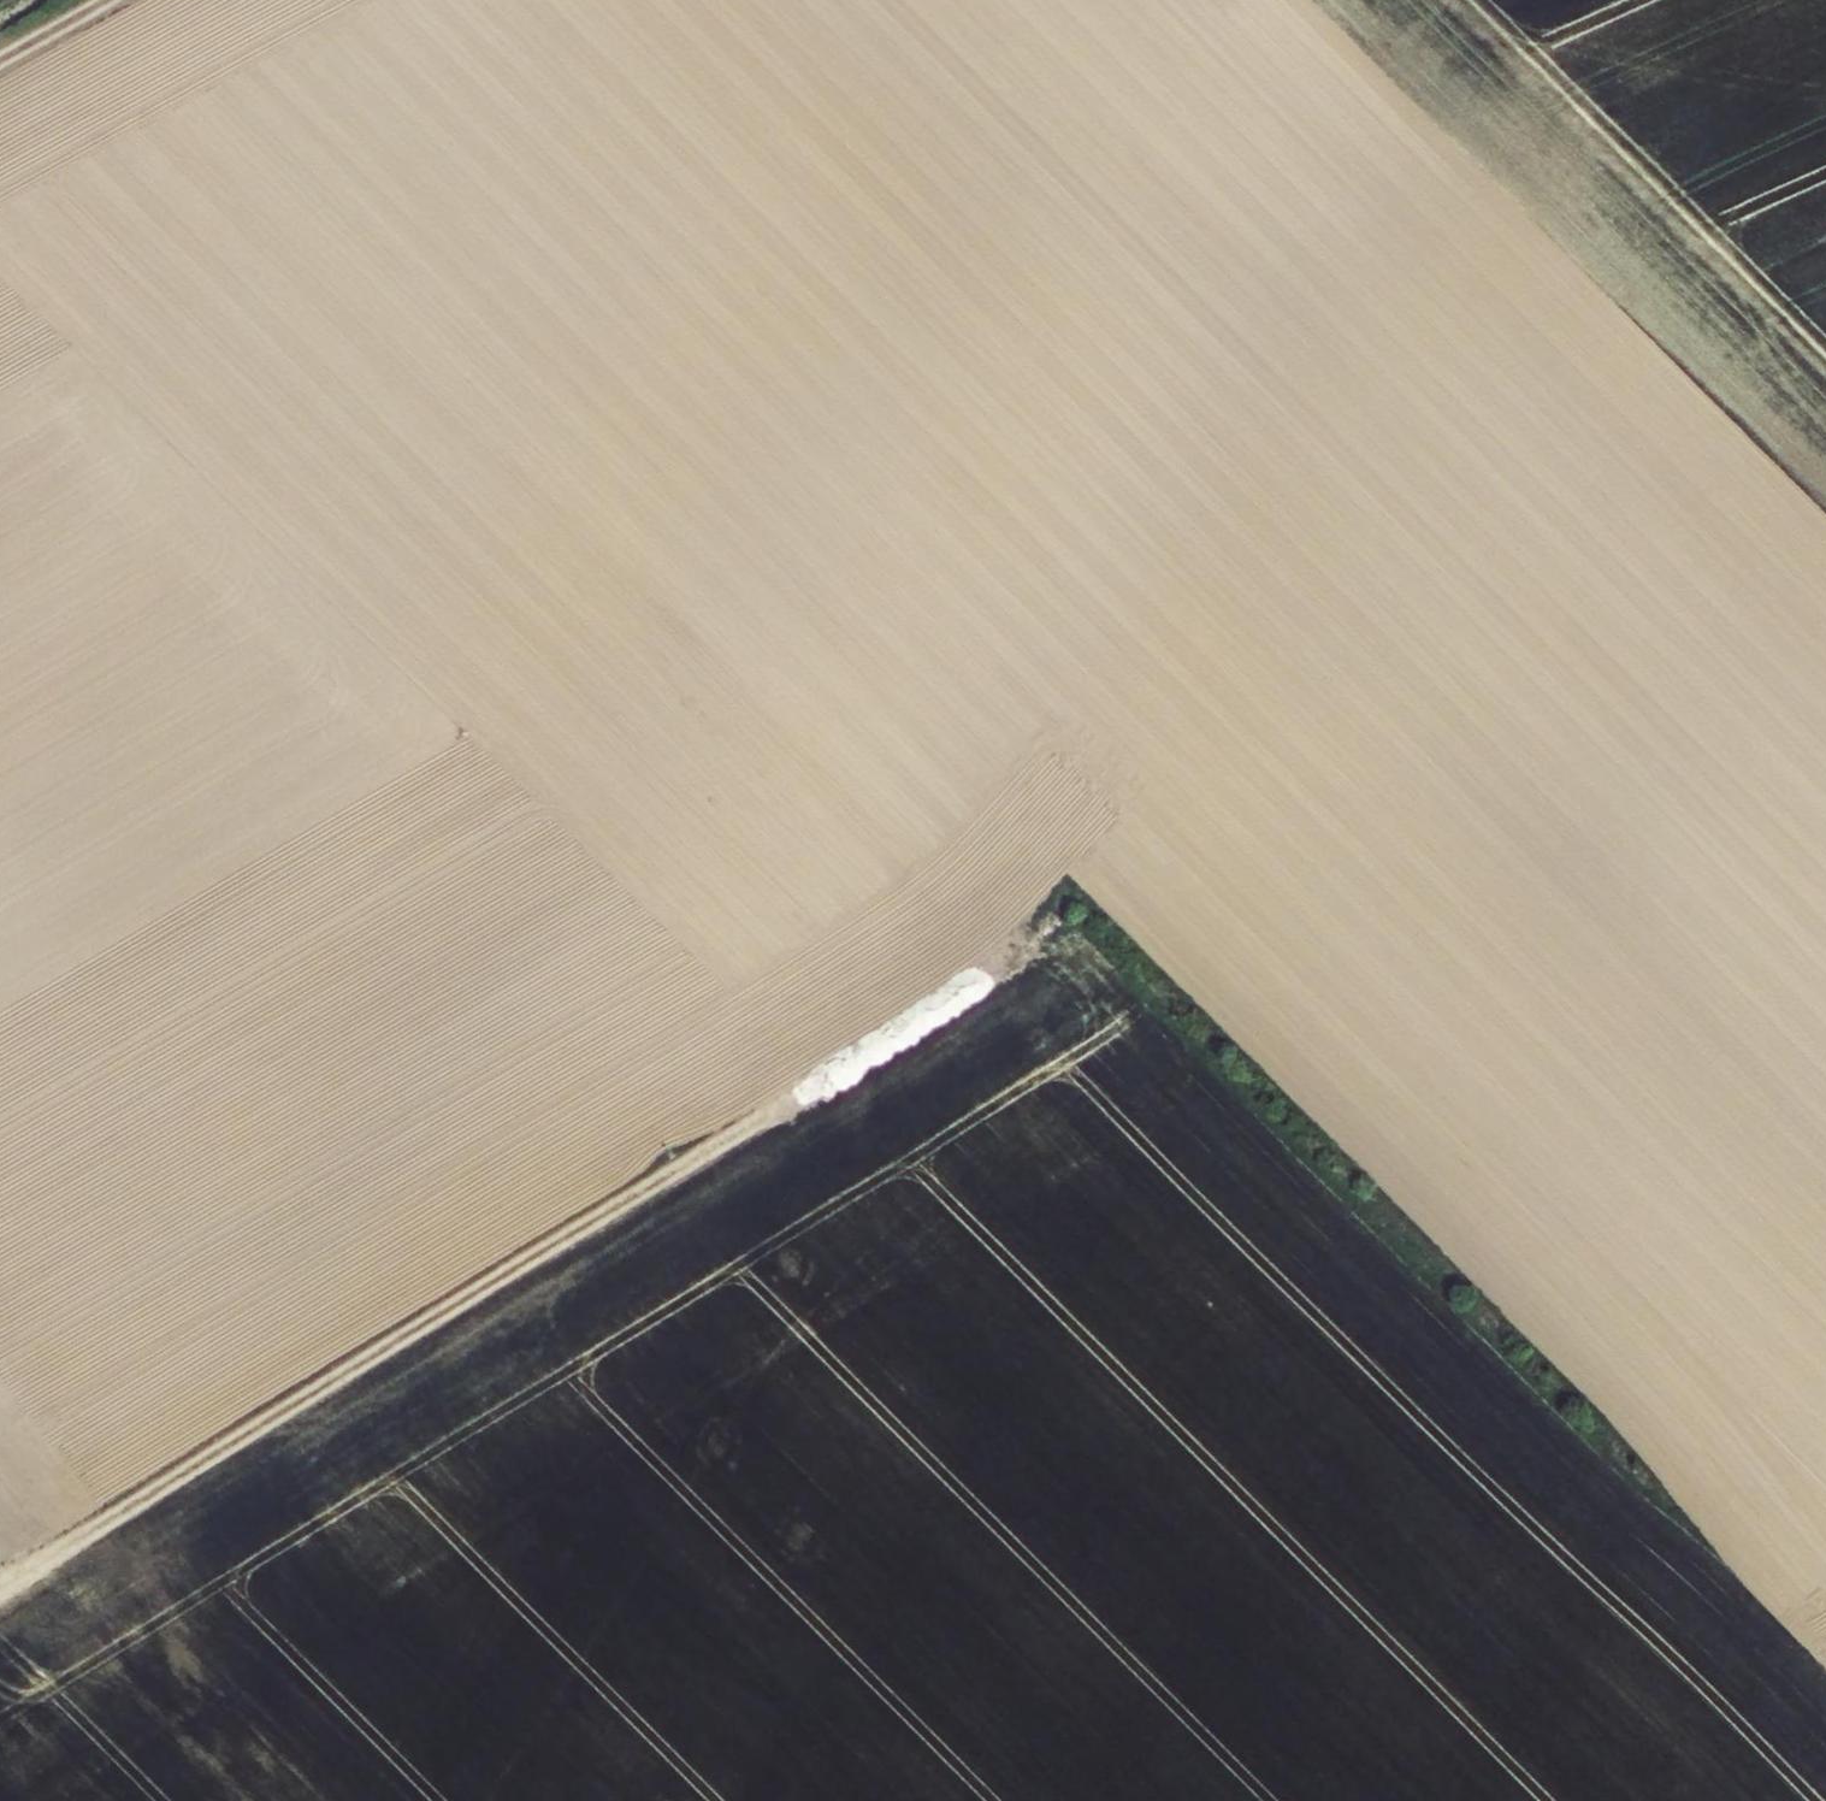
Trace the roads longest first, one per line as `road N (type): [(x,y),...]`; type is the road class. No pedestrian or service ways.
road 1 (track): [(0,1582),(876,1045)]

